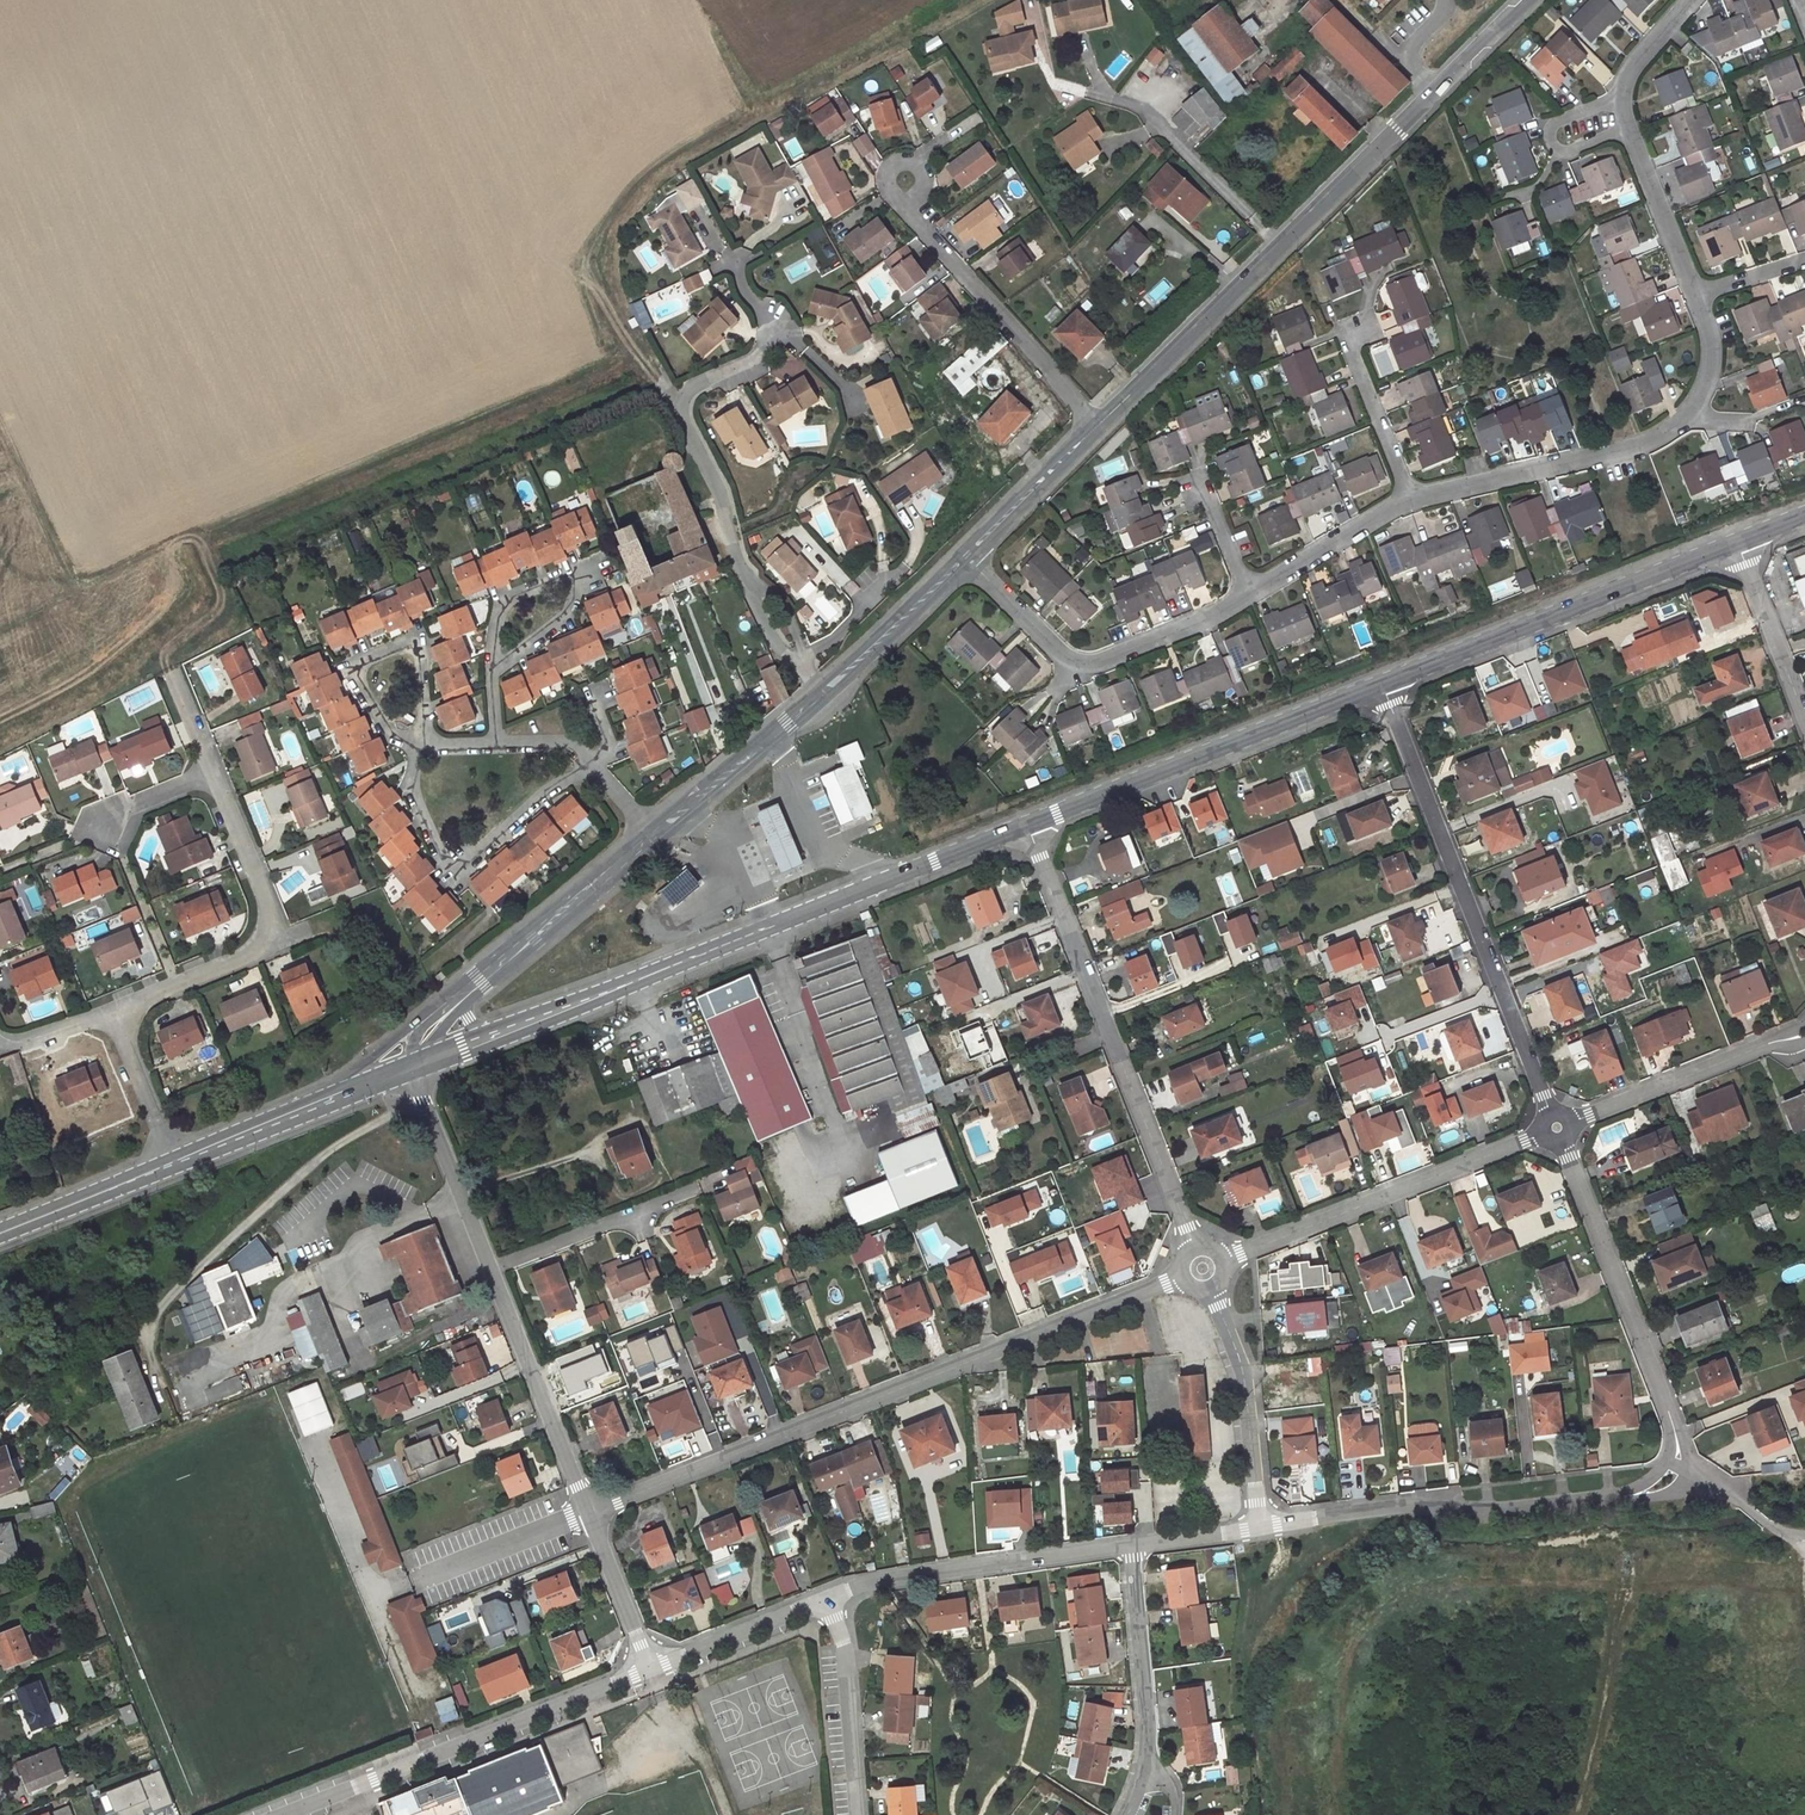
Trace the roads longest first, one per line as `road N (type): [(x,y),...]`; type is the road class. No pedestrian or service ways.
road 1 (residential): [(589,1513),(1177,1279)]
road 2 (secondary): [(491,1037),(1027,824)]
road 3 (track): [(204,544),(640,365),(683,401)]
road 4 (residential): [(1380,684),(1556,1127)]
road 5 (track): [(176,682),(163,651),(222,605),(204,544),(192,534),(85,583),(61,581),(0,447)]
road 6 (tertiary): [(1102,423),(1435,89)]
road 7 (residential): [(1027,824),(1192,1238)]
road 8 (residential): [(1261,1526),(1403,1508),(1492,1511),(1643,1492),(1677,1469)]
road 9 (residential): [(1411,500),(1621,451),(1672,430),(1693,412),(1711,366),(1710,333),(1695,294)]
road 10 (residential): [(282,1814),(649,1670)]
road 11 (secondary): [(1380,684),(1737,542)]
road 12 (secondary): [(1027,824),(1380,684)]
road 13 (residential): [(736,263),(772,336),(758,356),(695,387),(683,401),(742,568)]
road 14 (residential): [(1677,1469),(1679,1440),(1556,1127)]
road 15 (residential): [(148,1321),(313,1164),(427,1099)]
road 16 (residential): [(1556,1127),(1230,1259)]
road 17 (residential): [(970,557),(1070,662),(1091,669),(1251,595)]
road 18 (residential): [(216,775),(273,916),(266,942),(119,1012)]
road 19 (residential): [(419,738),(407,789),(442,863),(462,867),(553,790),(595,768)]
road 20 (residential): [(827,1598),(884,1581),(1132,1544)]
road 21 (residential): [(1102,423),(923,227),(909,200)]
road 22 (residential): [(492,674),(568,620),(579,578),(570,570),(508,595),(494,617),(491,664)]
road 23 (residential): [(1804,1029),(1556,1127)]
road 24 (residential): [(589,1513),(491,1267)]
road 25 (residential): [(1214,1290),(1245,1376),(1261,1526)]
road 26 (tertiary): [(481,981),(653,832)]
road 27 (tertiary): [(653,832),(821,688)]
road 28 (residential): [(859,1814),(845,1645),(827,1598)]
road 29 (residential): [(1132,1544),(1147,1763)]
road 30 (residential): [(426,704),(423,668),(412,649),(362,663),(359,681),(377,717),(398,735),(419,738)]
road 31 (residential): [(683,1194),(491,1267)]
road 32 (tertiary): [(821,688),(970,557)]
road 33 (residential): [(649,1670),(827,1598)]
road 34 (residential): [(1737,542),(1804,718)]
road 35 (tertiary): [(970,557),(1102,423)]
road 36 (residential): [(1251,595),(1411,500)]
road 37 (secondary): [(0,1233),(172,1165)]
road 38 (residential): [(1343,330),(1411,500)]
road 39 (residential): [(491,1267),(427,1099)]
road 40 (residential): [(1695,294),(1627,128)]
road 41 (residential): [(1622,96),(1554,123),(1551,134),(1562,151),(1627,128)]
road 42 (residential): [(649,1670),(589,1513)]
road 43 (residential): [(119,1012),(172,1165)]
road 44 (tertiary): [(422,1021),(294,1116)]
road 45 (unclassified): [(1677,1469),(1772,1528),(1804,1539)]
road 46 (secondary): [(172,1165),(294,1116)]
road 47 (residential): [(1132,1544),(1261,1526)]
road 48 (secondary): [(294,1116),(415,1068)]
road 49 (residential): [(891,576),(840,635),(800,664)]
road 50 (tertiary): [(1435,89),(1524,0)]
road 51 (residential): [(1201,480),(1251,595)]
road 52 (residential): [(119,1012),(0,1040)]
road 53 (residential): [(109,826),(116,815),(216,775)]
road 54 (residential): [(1622,96),(1634,68),(1693,0)]

